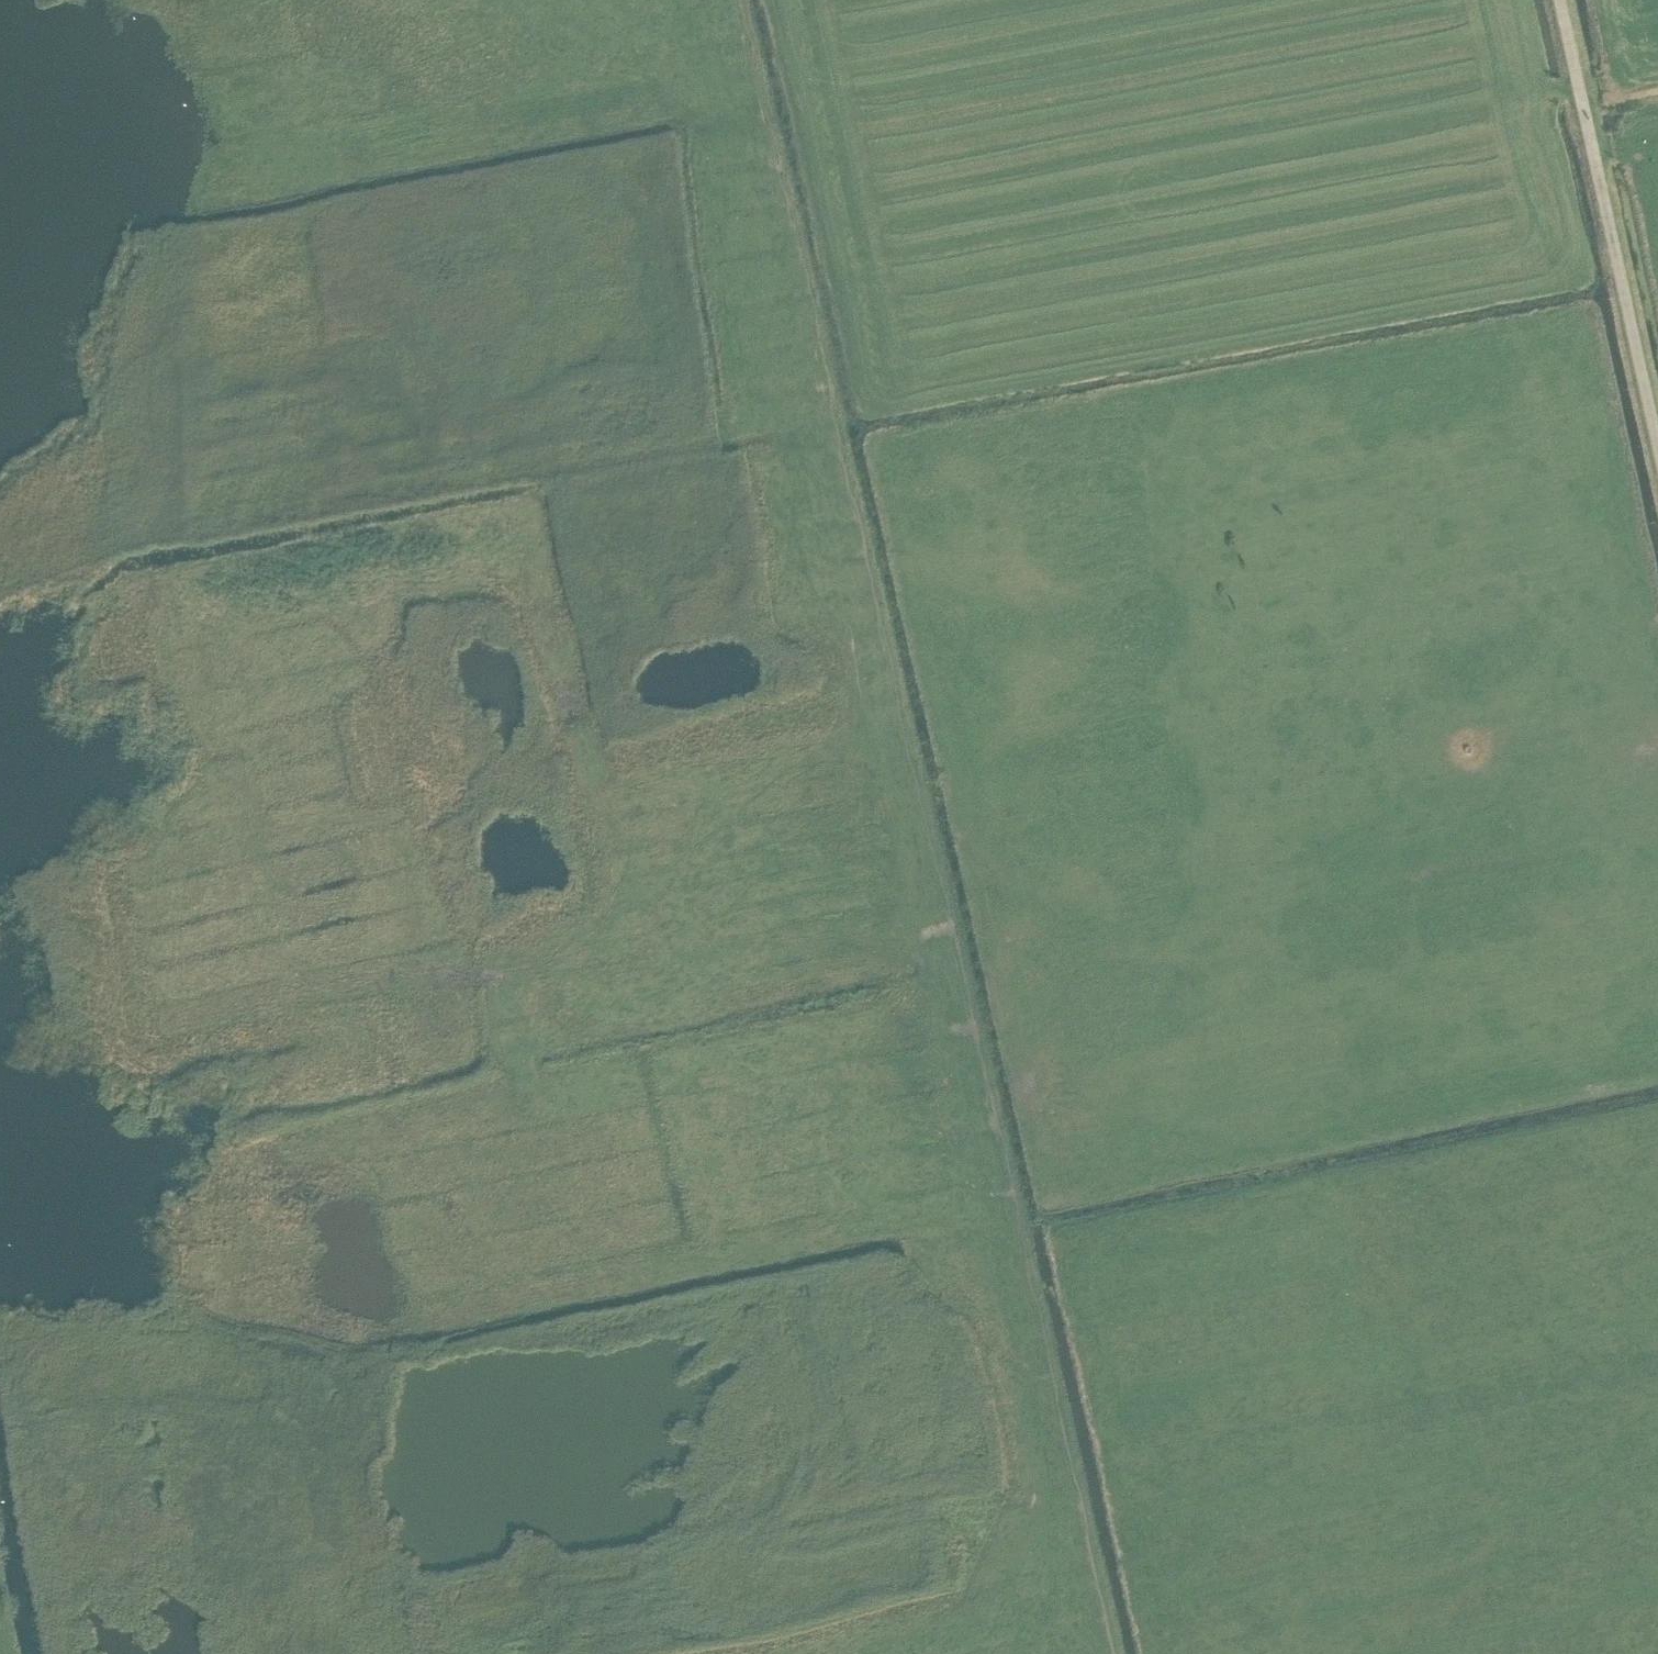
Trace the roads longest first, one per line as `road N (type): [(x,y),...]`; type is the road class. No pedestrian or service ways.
road 1 (unclassified): [(1657,443),(1560,0)]

